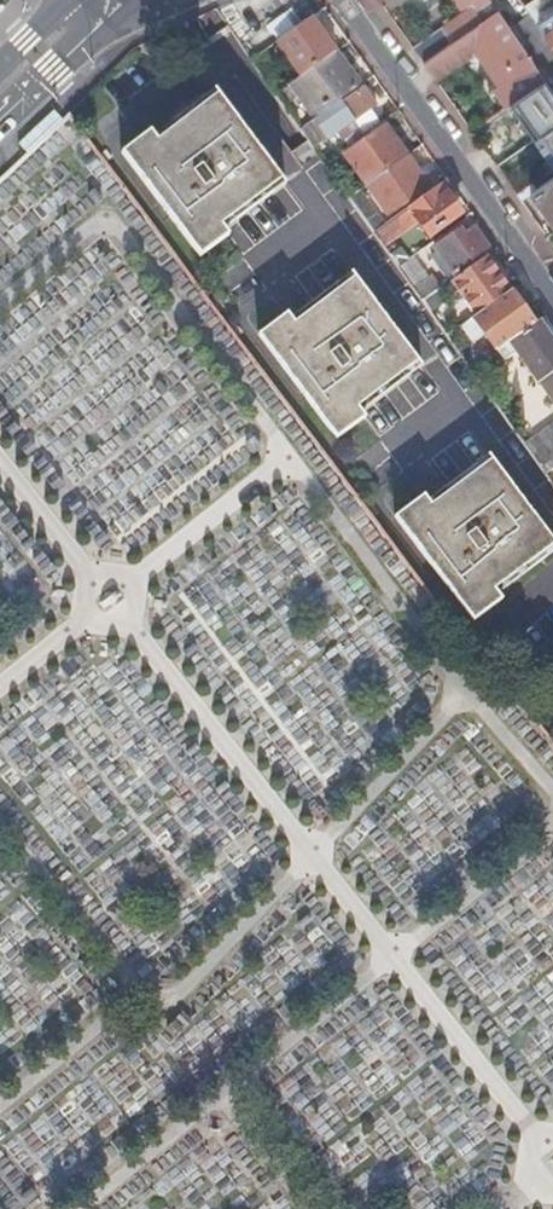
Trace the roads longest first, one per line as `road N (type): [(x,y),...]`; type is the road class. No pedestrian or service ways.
road 1 (residential): [(347,0),(552,283)]
road 2 (secondary): [(0,93),(95,0)]

